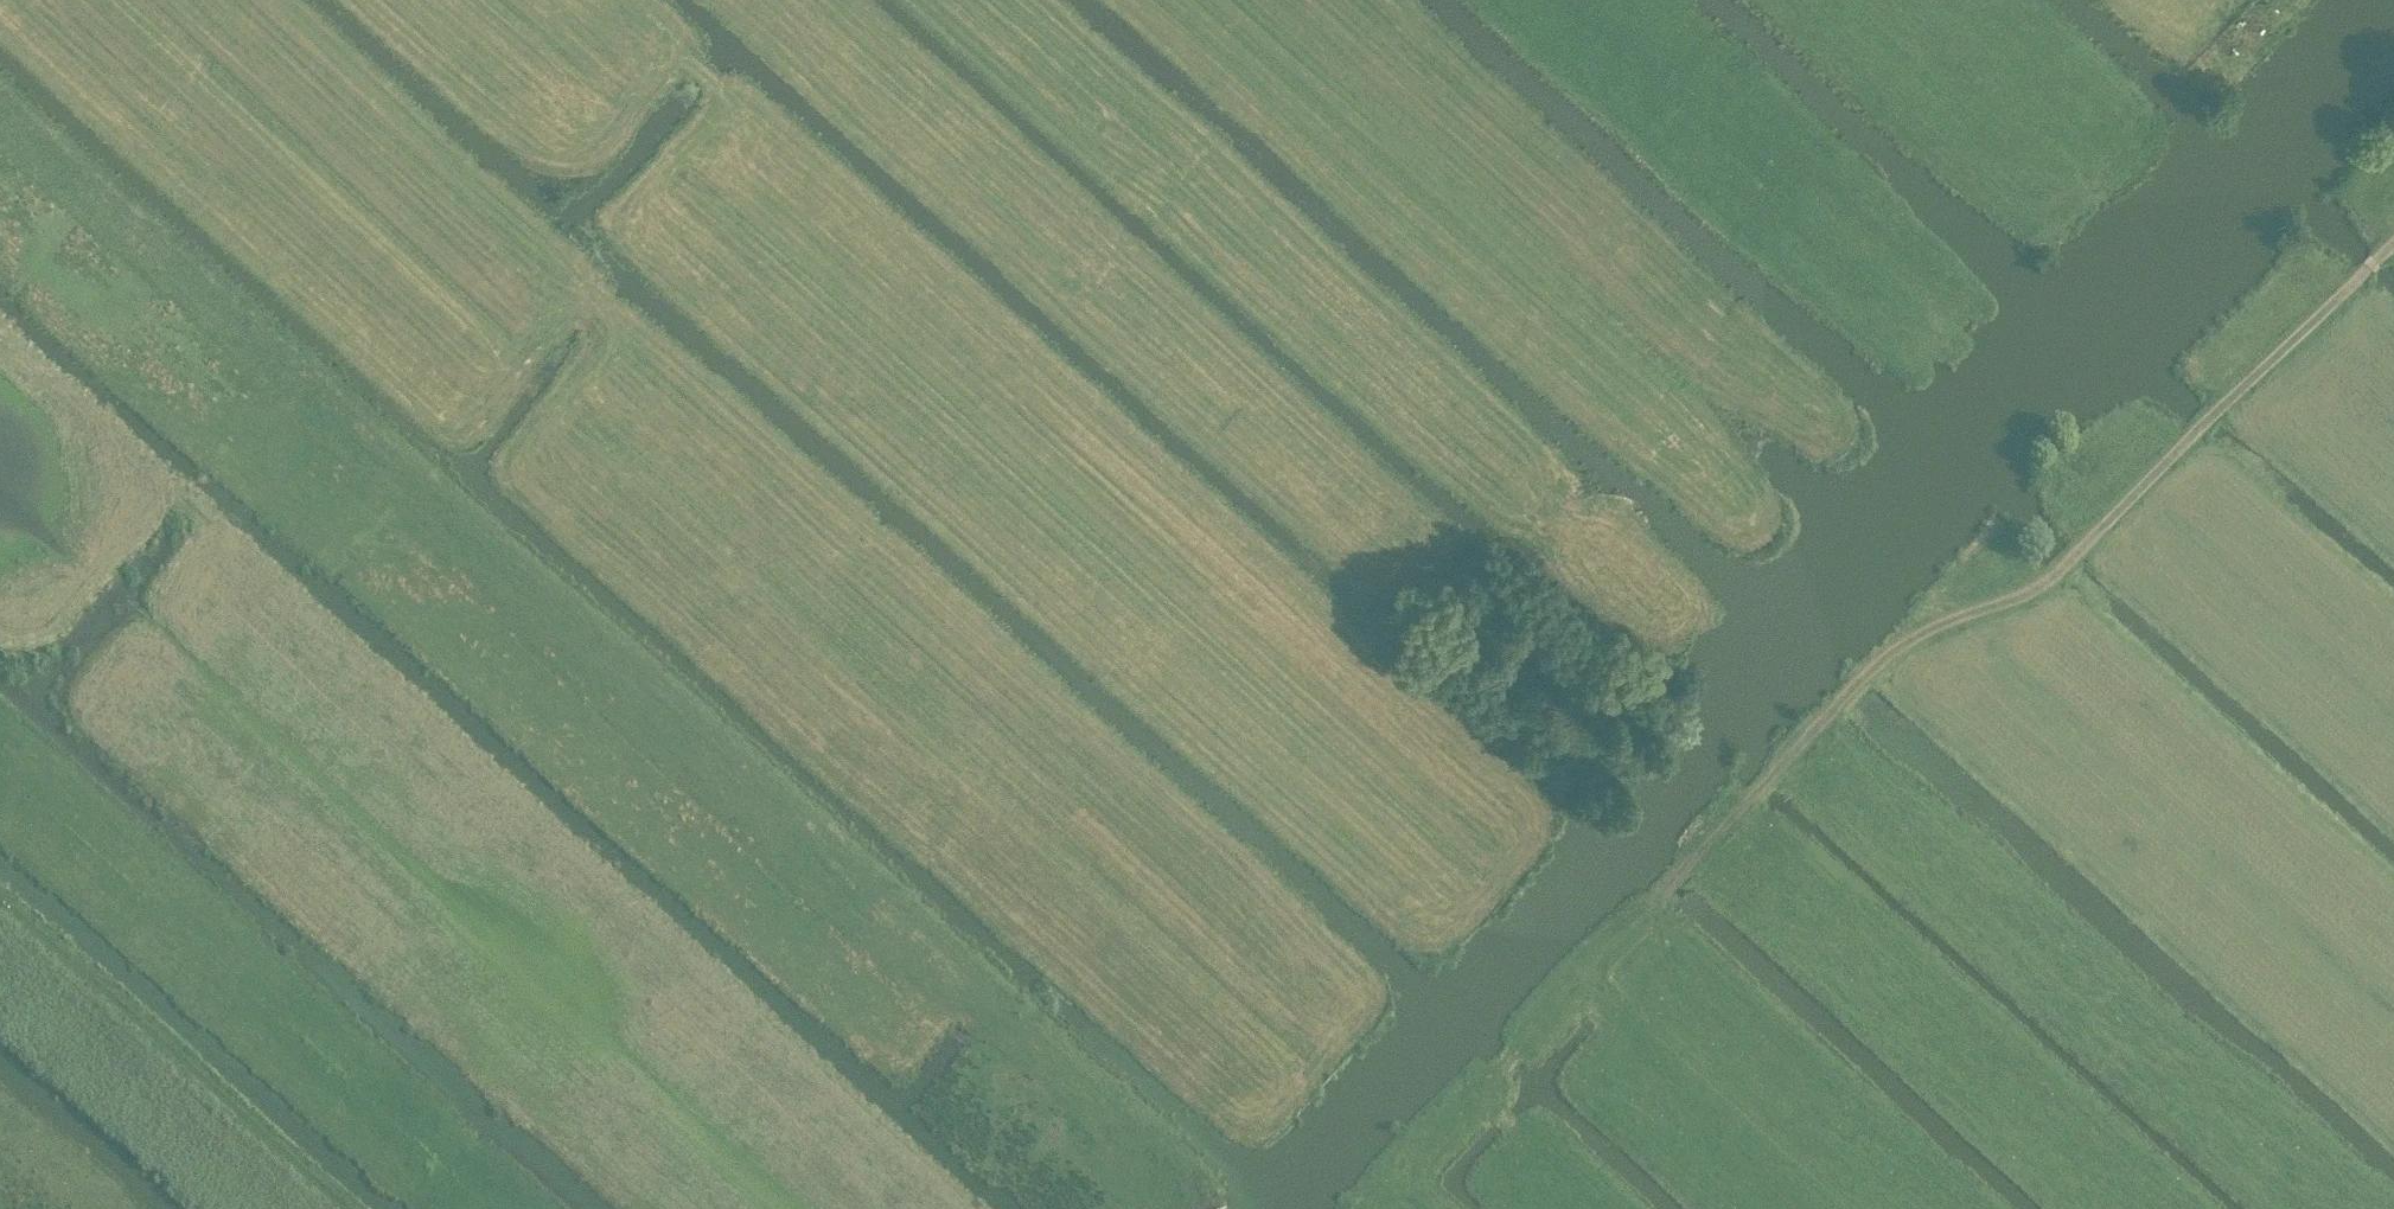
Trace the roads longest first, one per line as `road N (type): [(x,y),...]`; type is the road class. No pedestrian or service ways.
road 1 (track): [(1494,1070),(1856,689),(1914,639),(2028,589),(2393,244)]
road 2 (track): [(341,1208),(0,901)]

